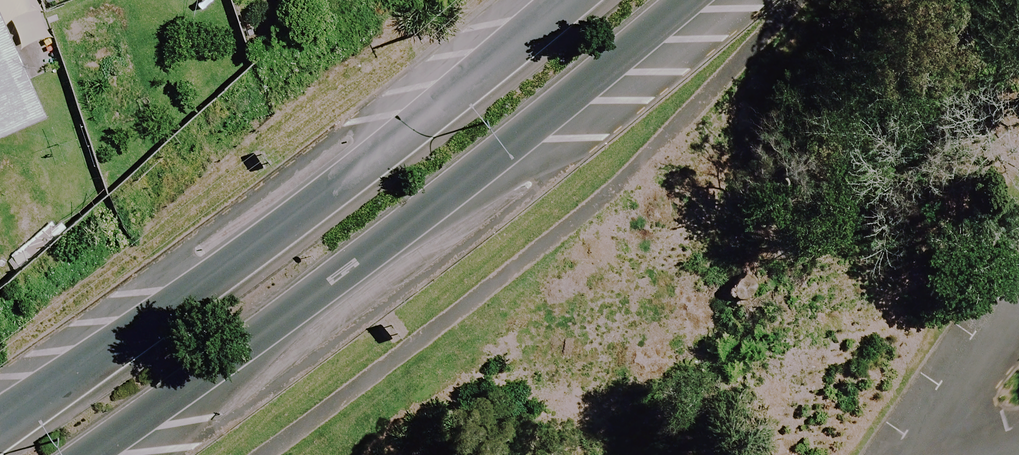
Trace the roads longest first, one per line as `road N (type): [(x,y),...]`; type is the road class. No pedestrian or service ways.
road 1 (secondary): [(677,0),(343,271),(85,454)]
road 2 (secondary): [(0,423),(180,302),(565,0)]

